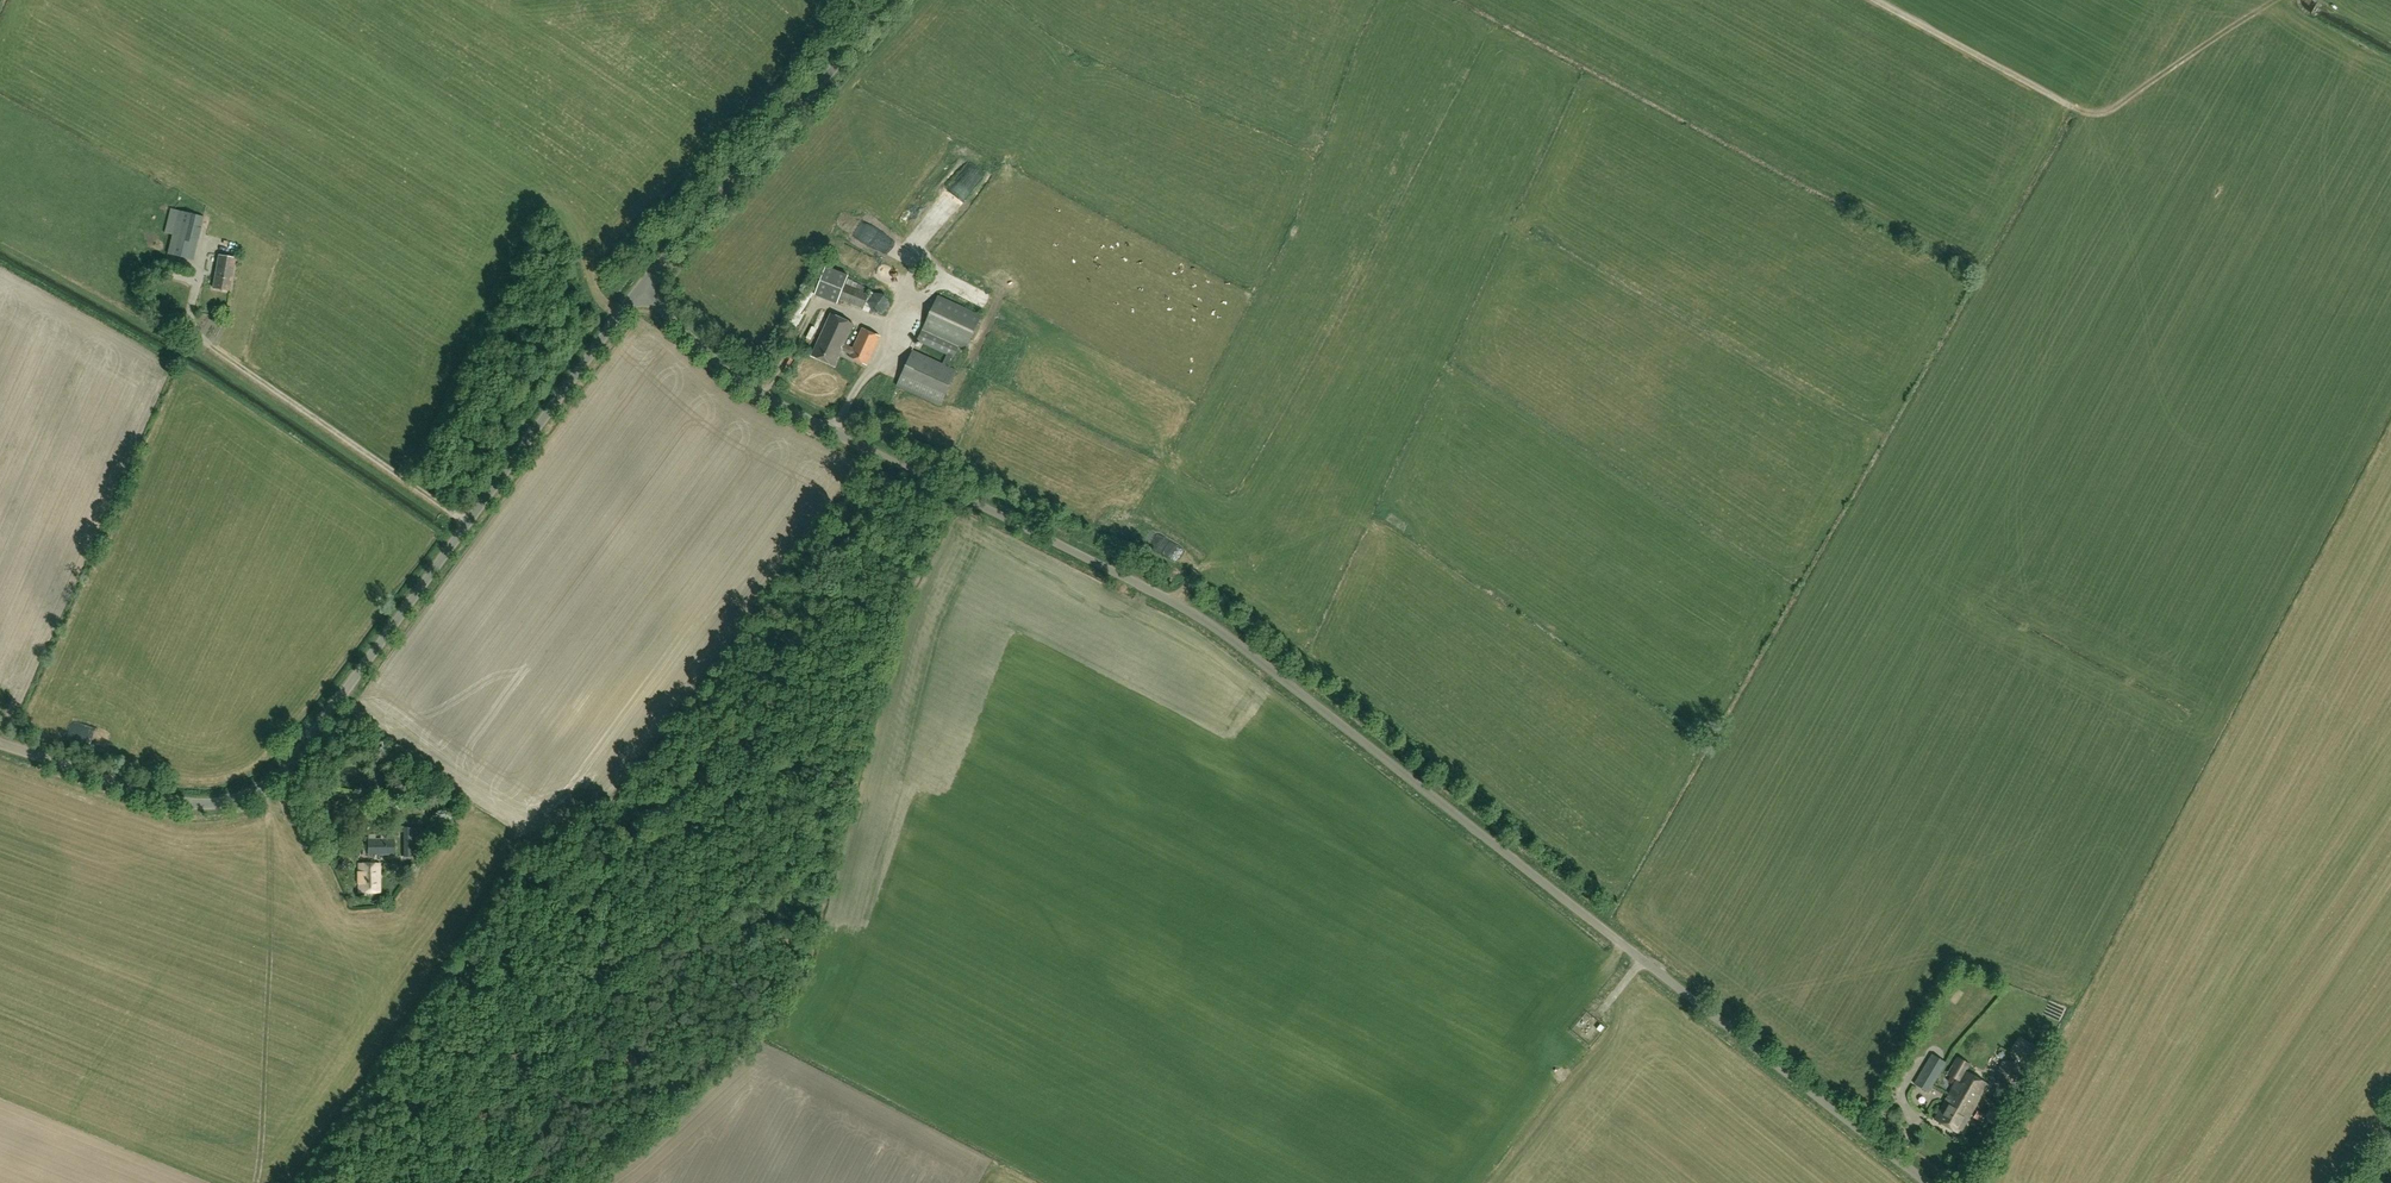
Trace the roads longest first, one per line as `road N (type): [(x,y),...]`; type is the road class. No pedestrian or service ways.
road 1 (unclassified): [(1928,1182),(1187,609),(762,395),(638,292)]
road 2 (track): [(498,1182),(455,1133),(448,1114),(458,1099),(644,943),(823,871),(828,844),(814,807),(739,731),(745,700),(884,456)]
road 3 (unclassified): [(0,738),(183,802),(207,805),(264,788),(638,292)]
road 4 (unclassified): [(638,292),(895,0)]
road 5 (track): [(1877,0),(2092,117)]

